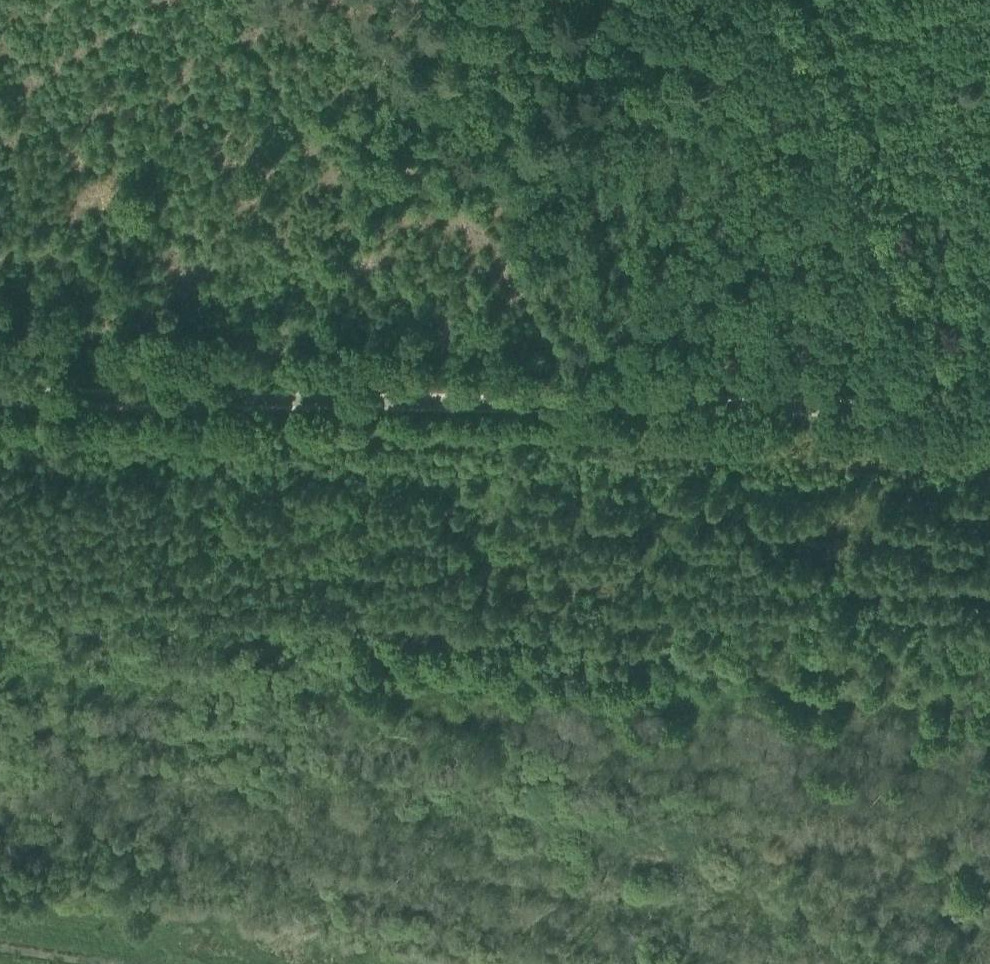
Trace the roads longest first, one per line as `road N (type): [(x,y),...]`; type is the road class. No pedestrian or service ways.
road 1 (unclassified): [(0,395),(202,389),(989,411)]
road 2 (track): [(764,0),(948,410)]

